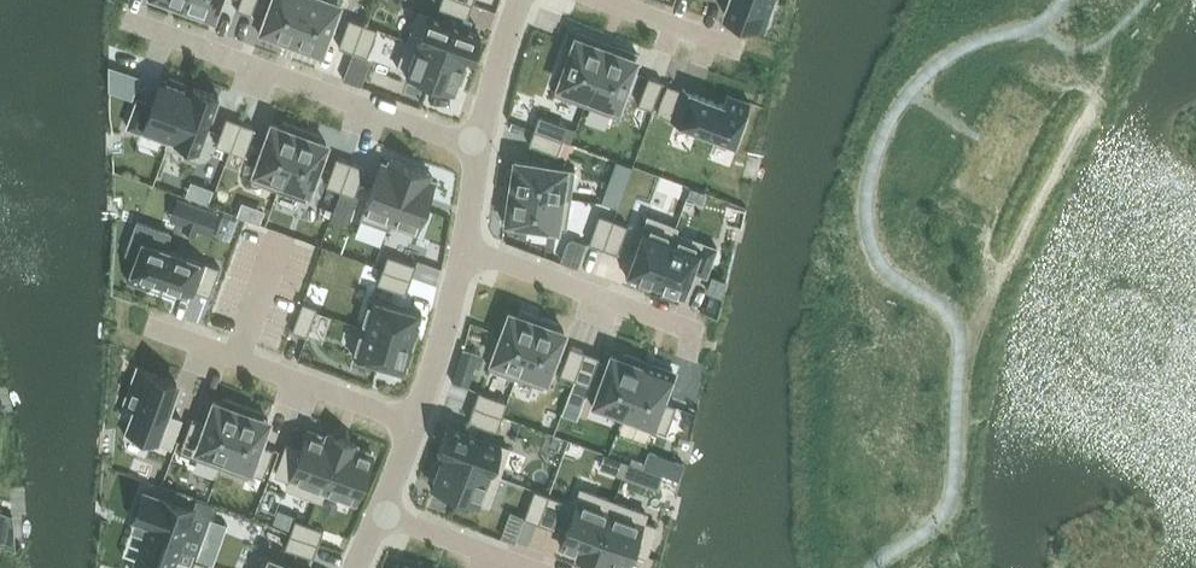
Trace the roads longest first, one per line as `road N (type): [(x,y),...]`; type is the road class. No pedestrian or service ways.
road 1 (residential): [(132,23),(486,147)]
road 2 (residential): [(130,319),(406,421)]
road 3 (residential): [(696,334),(466,251)]
road 4 (residential): [(406,421),(466,251)]
road 5 (residential): [(758,55),(605,0)]
road 6 (residential): [(525,567),(376,515)]
road 7 (residential): [(486,147),(533,0)]

